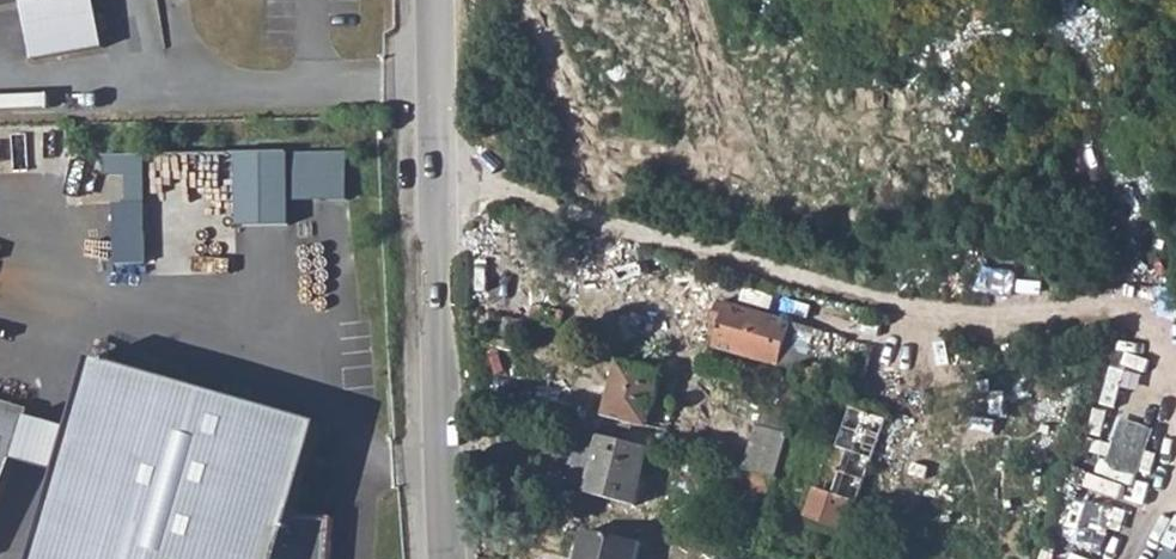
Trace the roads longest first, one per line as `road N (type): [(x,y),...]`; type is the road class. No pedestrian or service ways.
road 1 (unclassified): [(433,188),(484,190),(992,328)]
road 2 (tertiary): [(433,188),(445,558)]
road 3 (tertiary): [(428,0),(433,188)]

